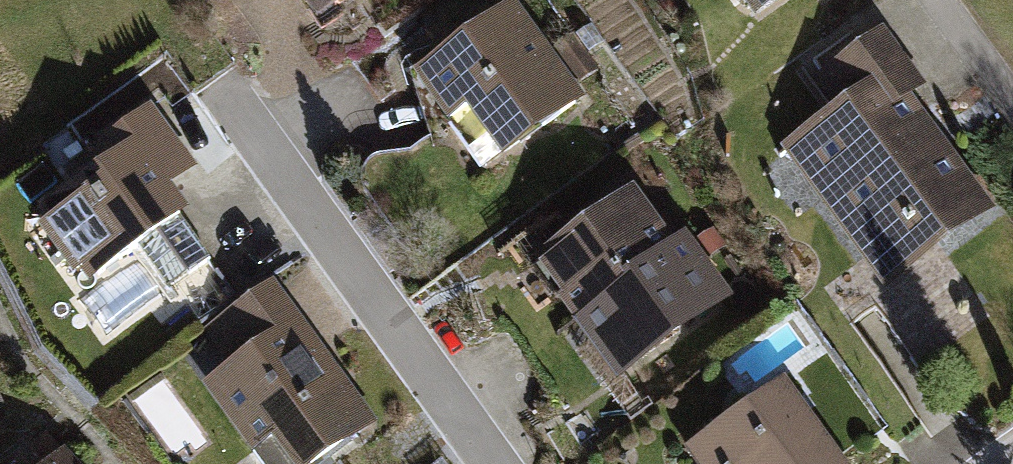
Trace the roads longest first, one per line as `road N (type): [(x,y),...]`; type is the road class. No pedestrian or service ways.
road 1 (residential): [(496,463),(236,113)]
road 2 (residential): [(1012,93),(937,0)]

